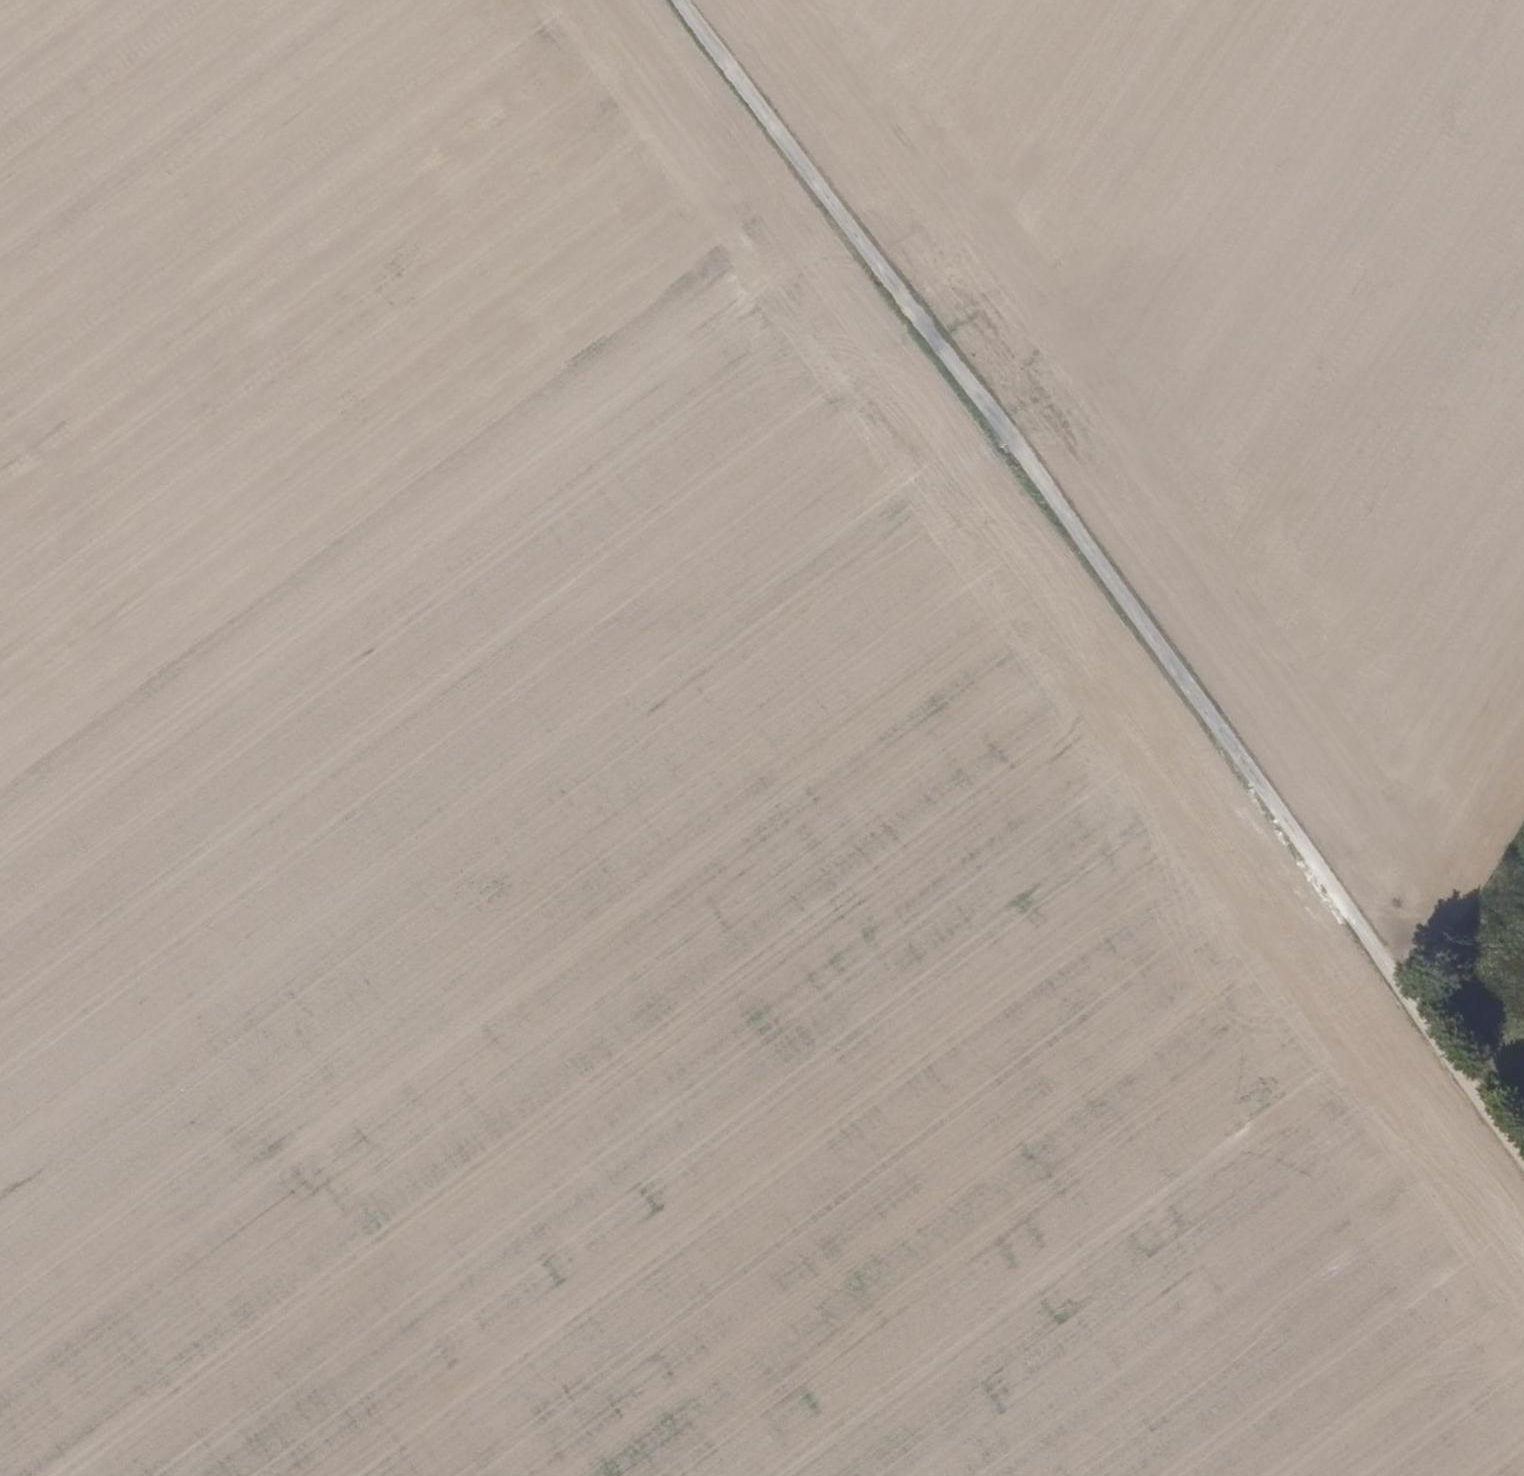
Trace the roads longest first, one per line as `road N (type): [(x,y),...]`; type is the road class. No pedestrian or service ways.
road 1 (track): [(1523,1141),(688,0)]

